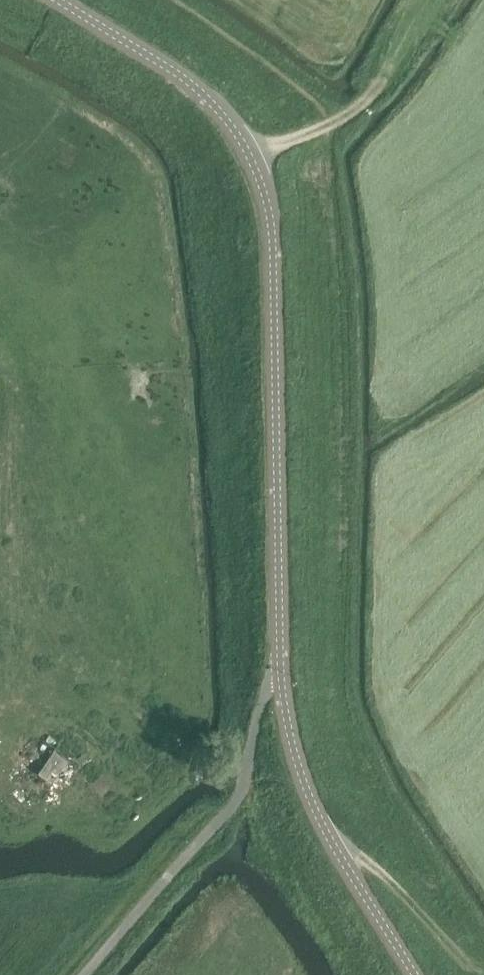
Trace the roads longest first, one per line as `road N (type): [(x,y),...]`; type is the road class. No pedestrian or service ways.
road 1 (tertiary): [(415,974),(320,820),(284,707),(272,237),(260,180),(238,136),(197,89),(58,0)]
road 2 (track): [(424,18),(352,112),(249,155)]
road 3 (track): [(482,974),(393,884),(327,834)]

